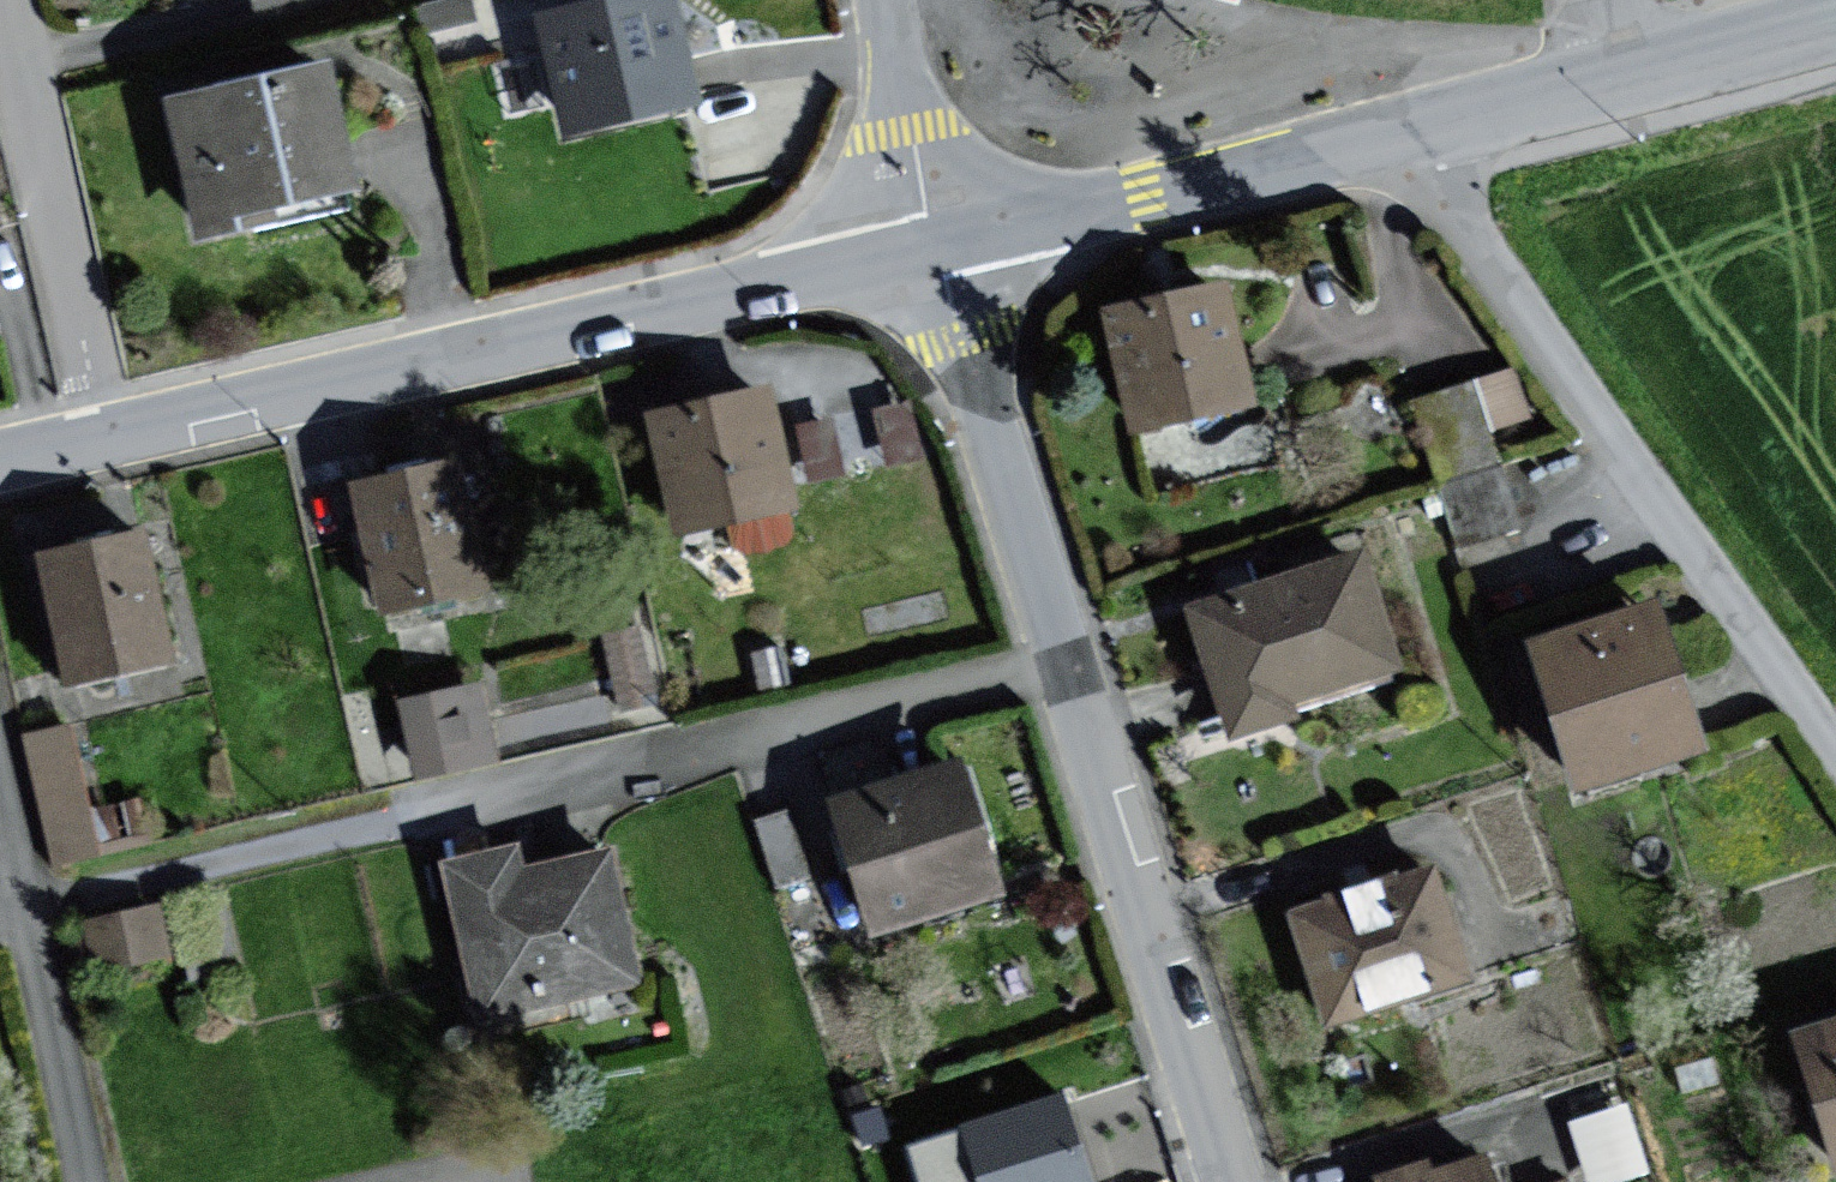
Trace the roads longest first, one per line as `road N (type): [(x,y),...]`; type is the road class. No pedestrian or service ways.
road 1 (residential): [(16,908),(1061,670)]
road 2 (unclassified): [(937,250),(91,431)]
road 3 (residential): [(1420,138),(1431,184),(1835,761)]
road 4 (residential): [(1061,670),(1218,1181)]
road 5 (residential): [(1420,138),(937,250)]
road 6 (residential): [(937,250),(1061,670)]
road 7 (residential): [(1835,27),(1420,138)]
road 8 (residential): [(0,24),(91,431)]
road 9 (residential): [(16,908),(90,1181)]
road 10 (residential): [(881,0),(937,250)]

